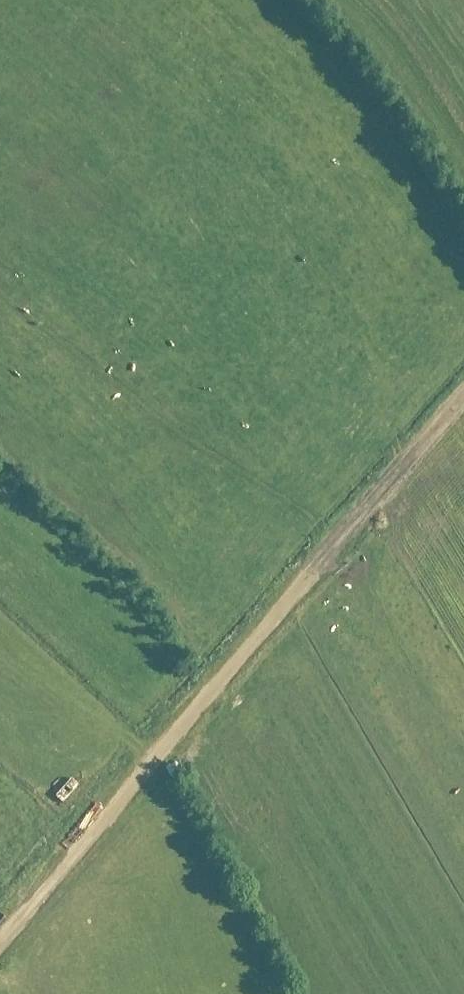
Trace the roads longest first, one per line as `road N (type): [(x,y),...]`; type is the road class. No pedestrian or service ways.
road 1 (track): [(463,396),(0,926)]

